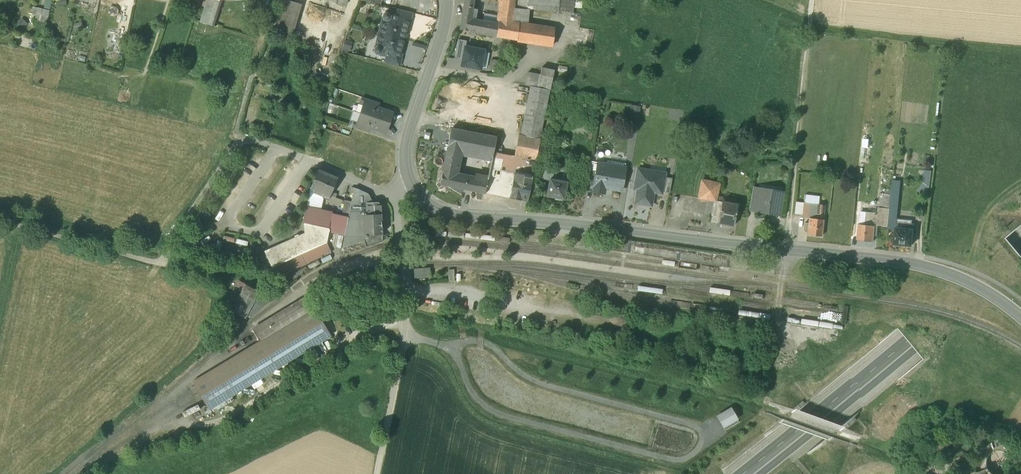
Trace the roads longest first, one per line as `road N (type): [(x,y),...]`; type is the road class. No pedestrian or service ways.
road 1 (unclassified): [(1020,318),(967,280),(914,264),(440,212),(414,190),(407,152),(447,0)]
road 2 (trunk): [(749,473),(1020,249)]
road 3 (track): [(0,220),(159,263),(233,149),(256,142),(277,148)]
road 4 (track): [(812,0),(774,336)]
road 5 (track): [(406,318),(227,419),(197,425)]
road 6 (track): [(1020,57),(808,35)]
road 7 (track): [(377,473),(407,289)]

